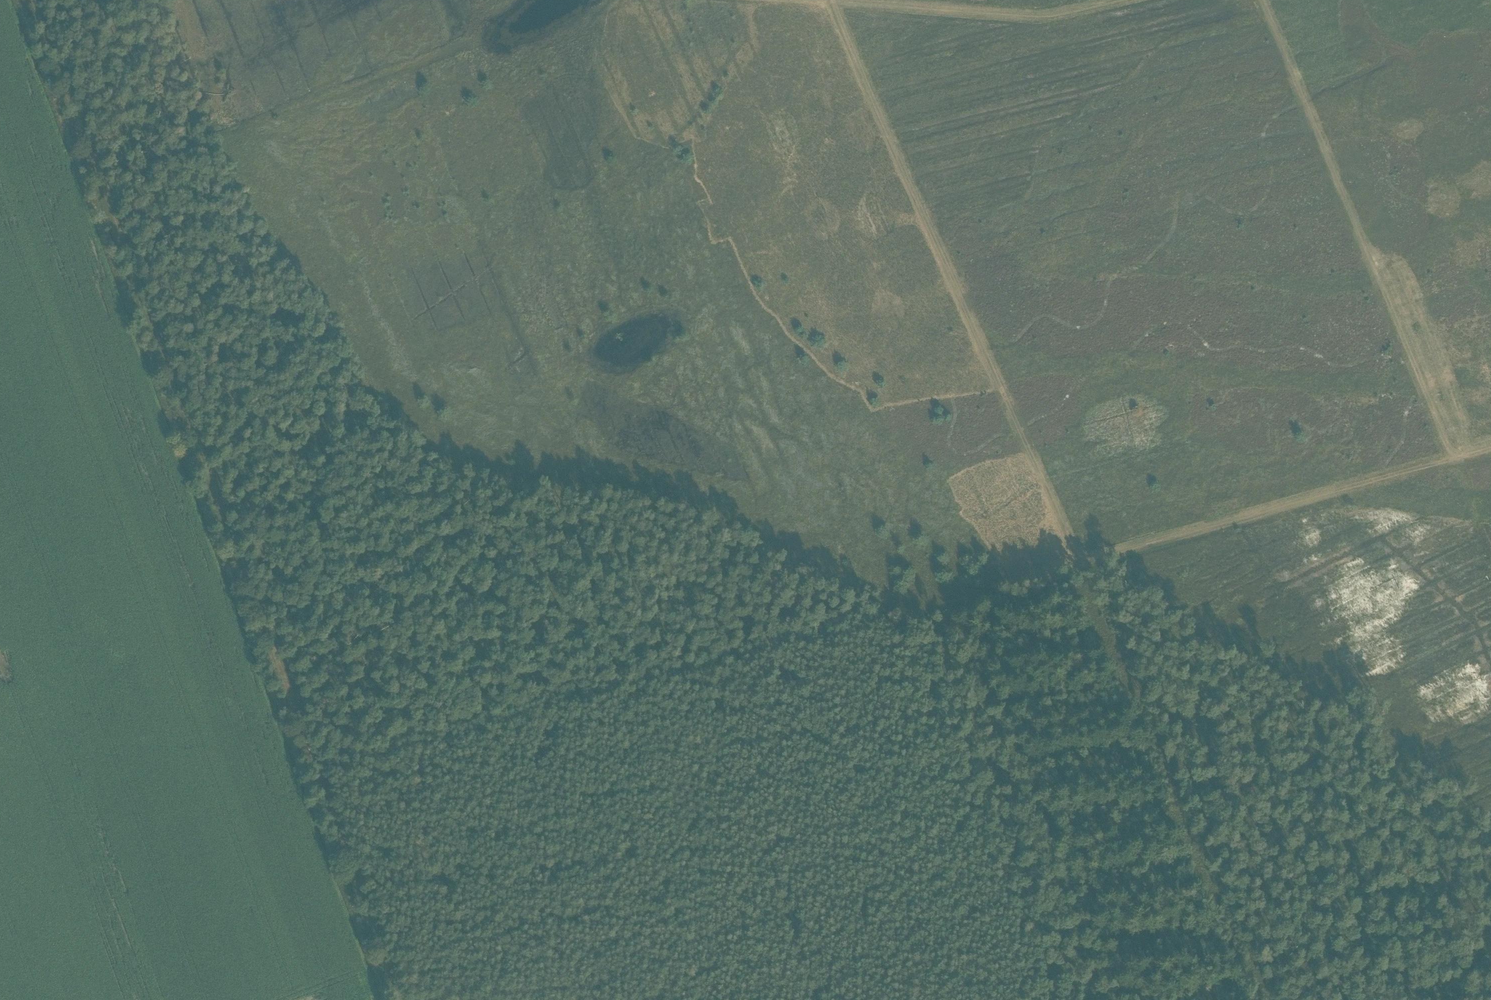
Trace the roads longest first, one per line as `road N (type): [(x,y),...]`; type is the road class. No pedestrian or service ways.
road 1 (track): [(398,999),(26,0)]

